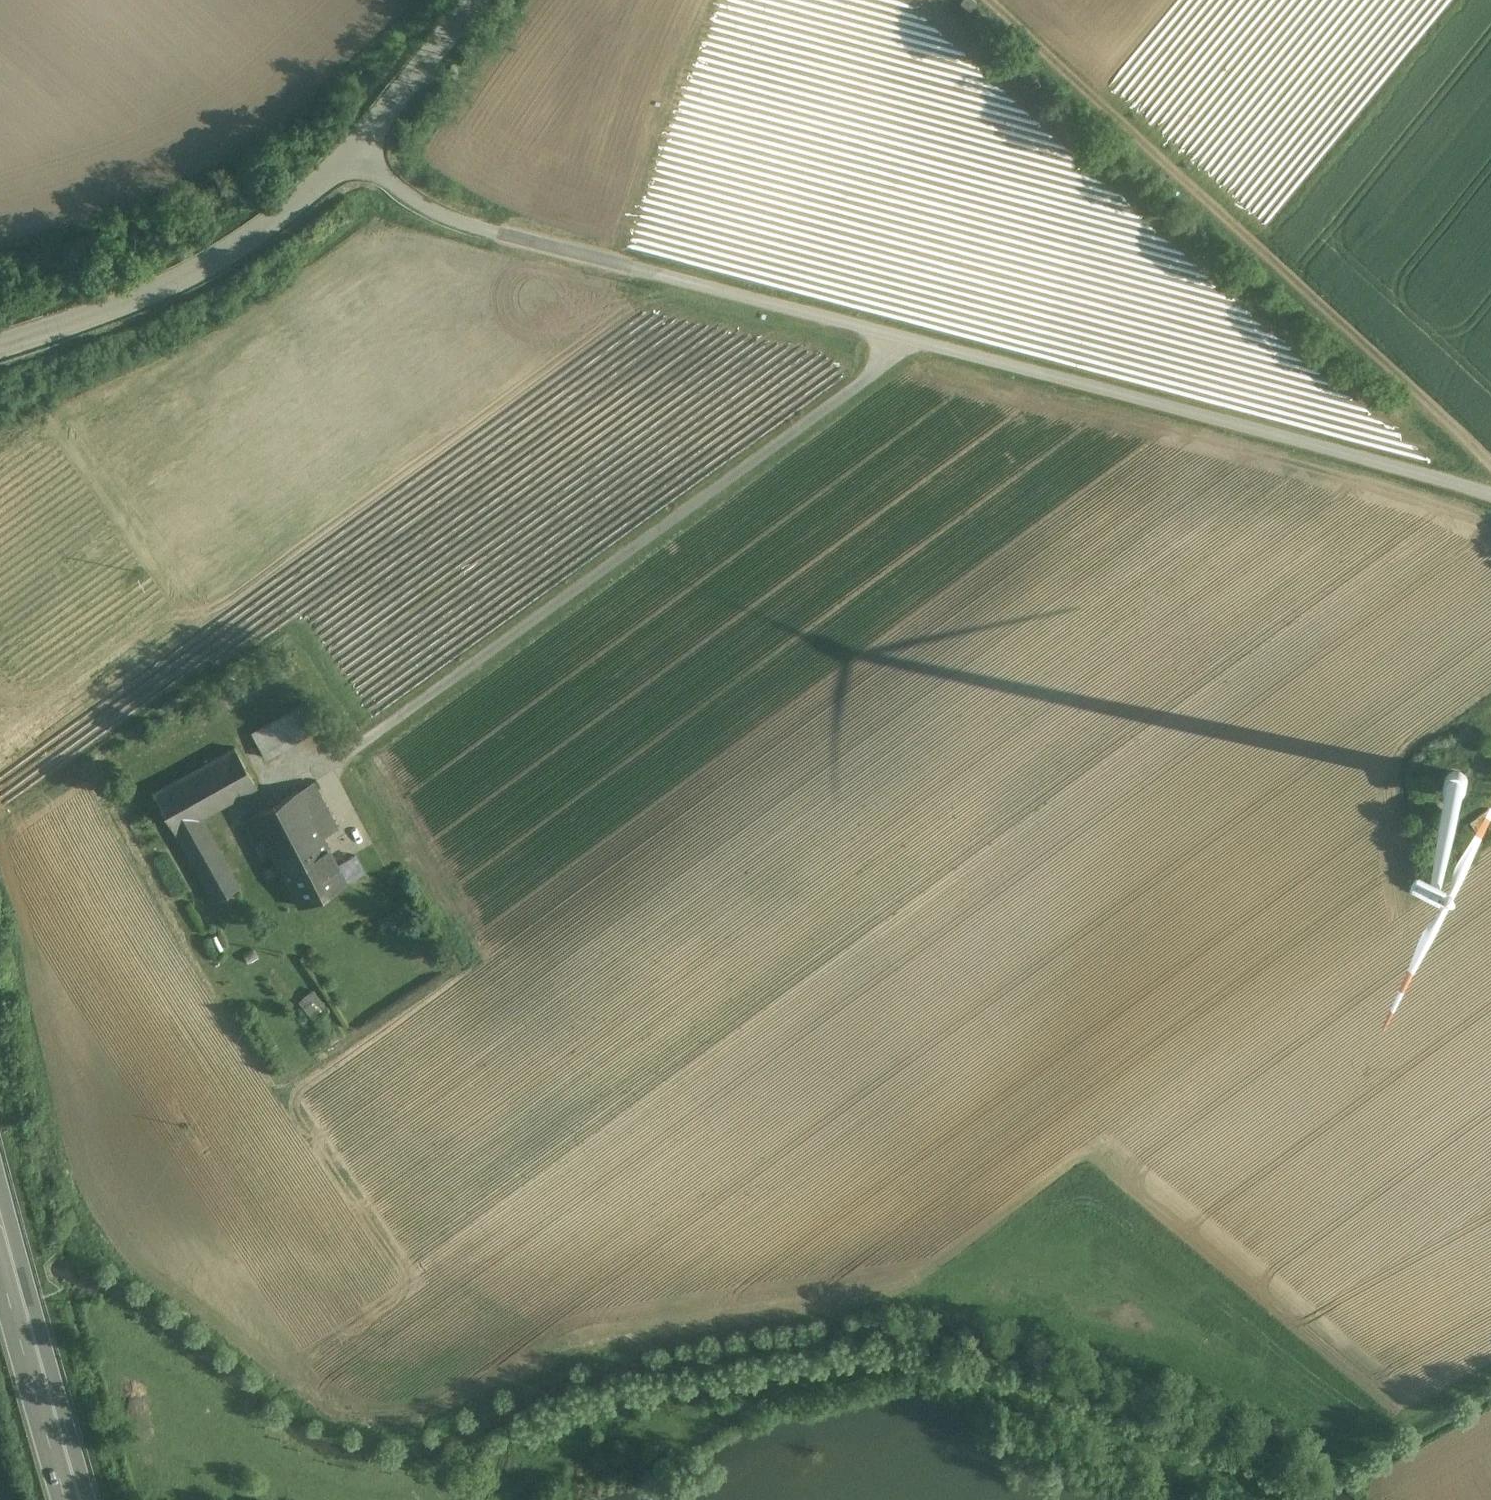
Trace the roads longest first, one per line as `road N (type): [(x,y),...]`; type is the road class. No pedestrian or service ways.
road 1 (unclassified): [(353,150),(465,222),(1490,493)]
road 2 (track): [(1490,473),(1318,299),(980,0)]
road 3 (unclassified): [(353,150),(247,237),(124,300),(0,339)]
road 4 (trunk): [(0,1233),(77,1499)]
road 5 (unclassified): [(471,0),(353,150)]

